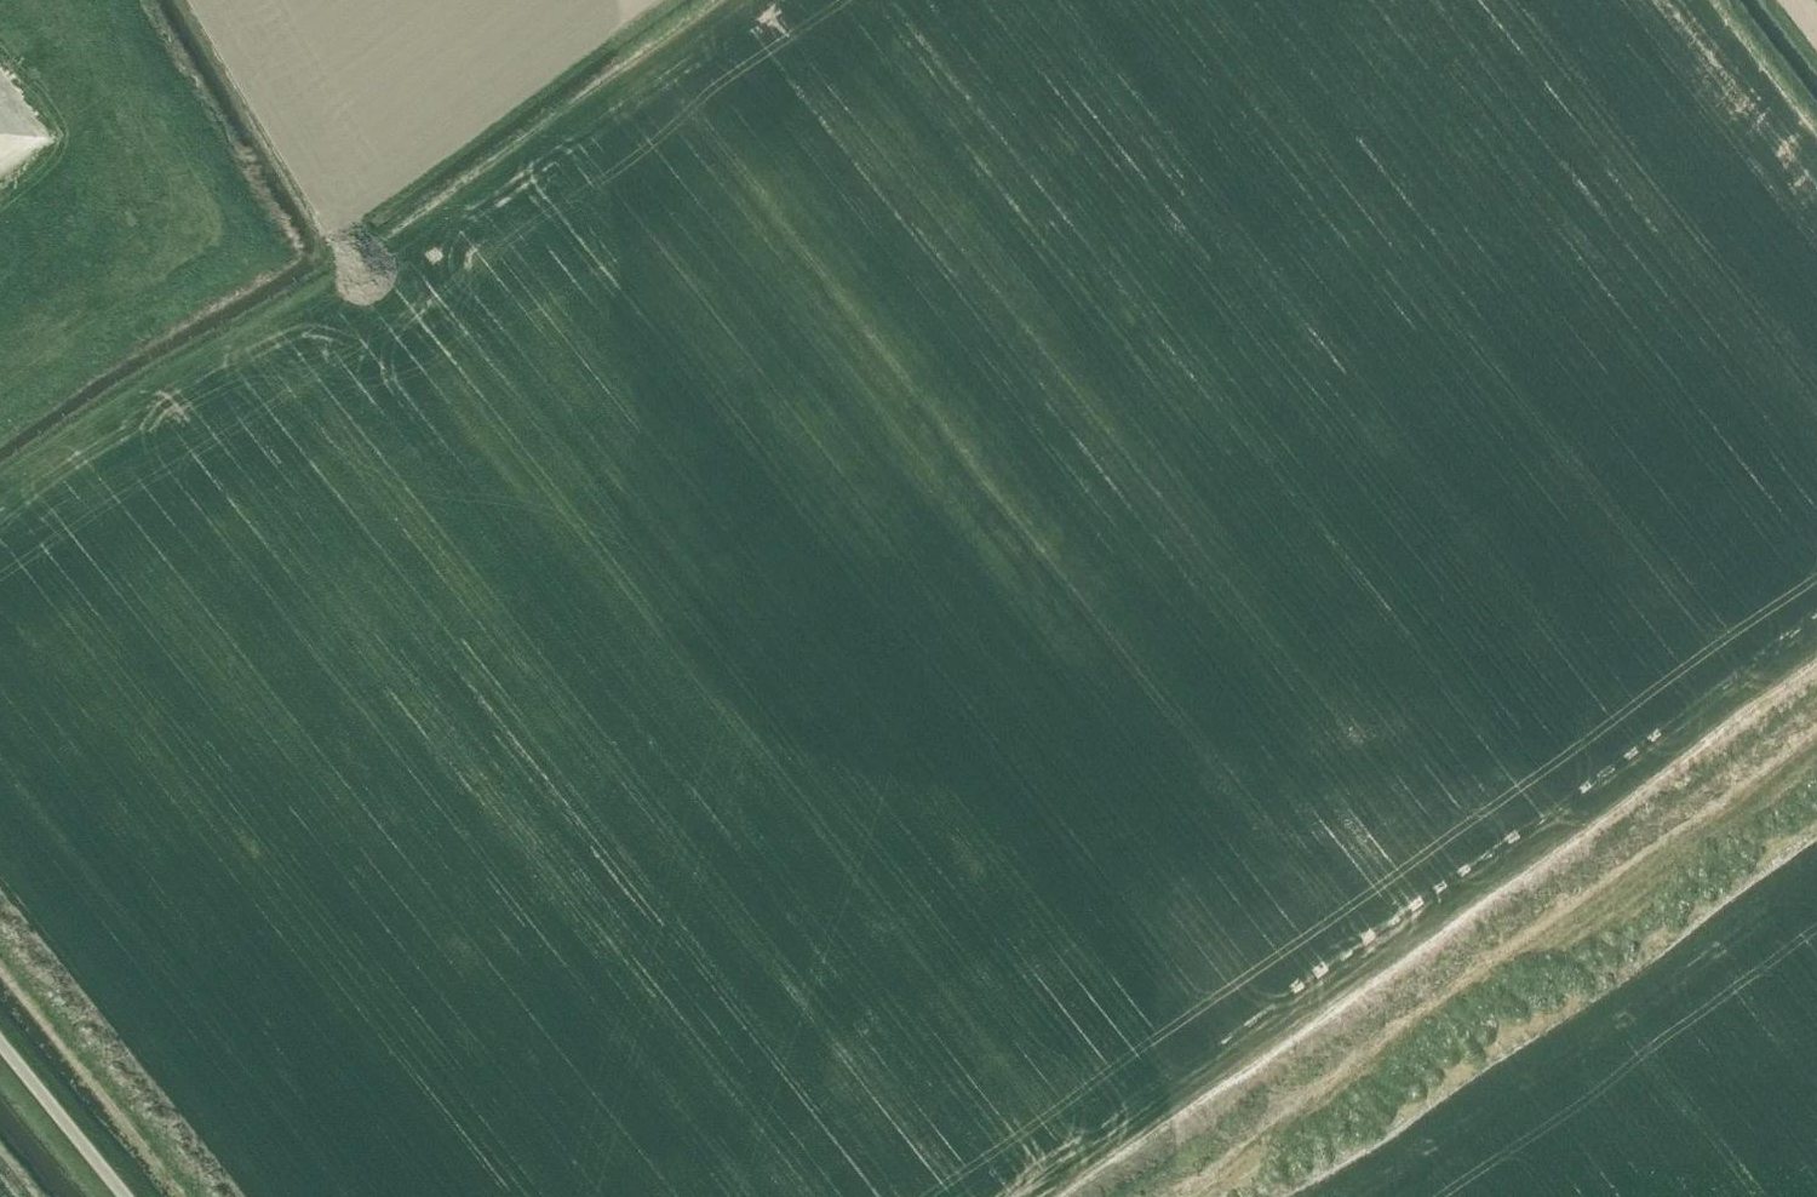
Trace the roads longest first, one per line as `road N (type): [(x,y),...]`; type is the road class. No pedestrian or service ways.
road 1 (unclassified): [(125,1196),(0,1042)]

